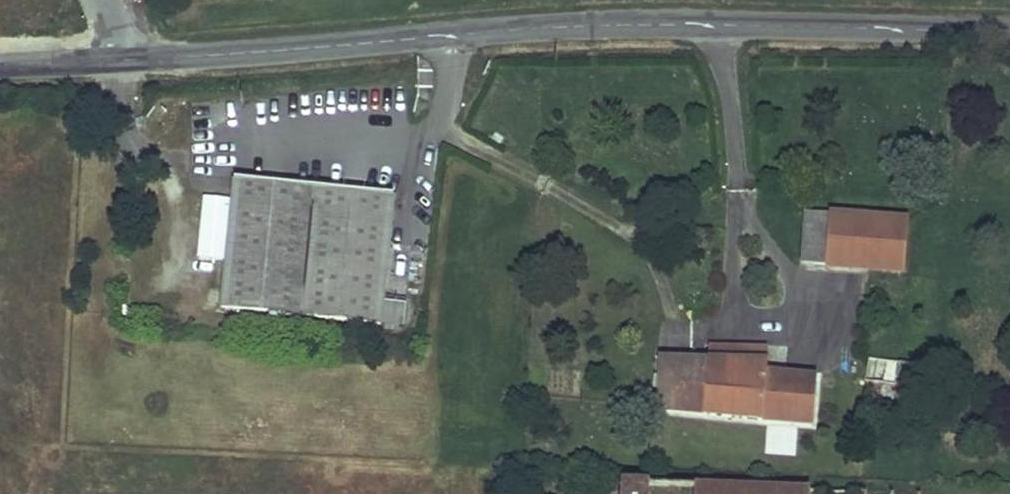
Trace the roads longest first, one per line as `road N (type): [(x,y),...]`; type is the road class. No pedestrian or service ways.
road 1 (unclassified): [(123,60),(552,27),(1009,33)]
road 2 (unclassified): [(0,66),(123,60)]

